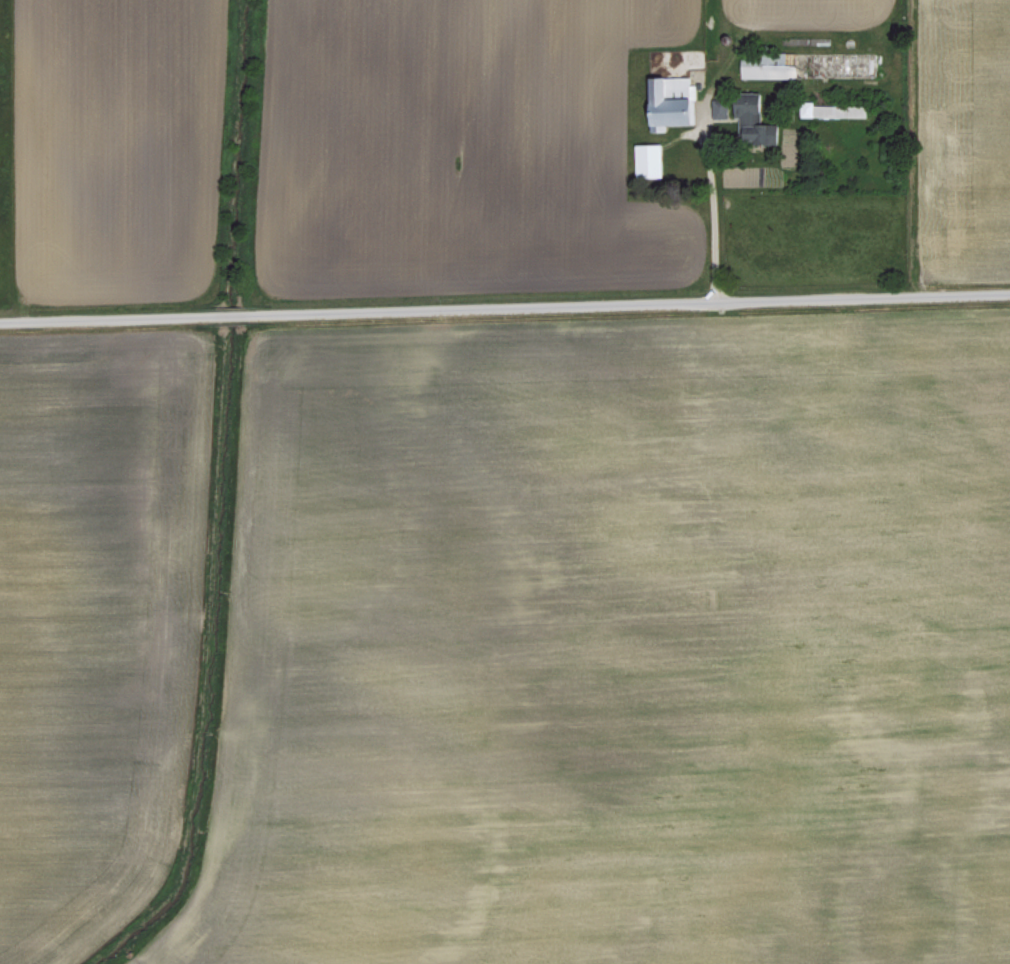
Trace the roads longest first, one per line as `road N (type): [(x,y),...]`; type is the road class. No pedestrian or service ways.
road 1 (residential): [(0,322),(1009,293)]

